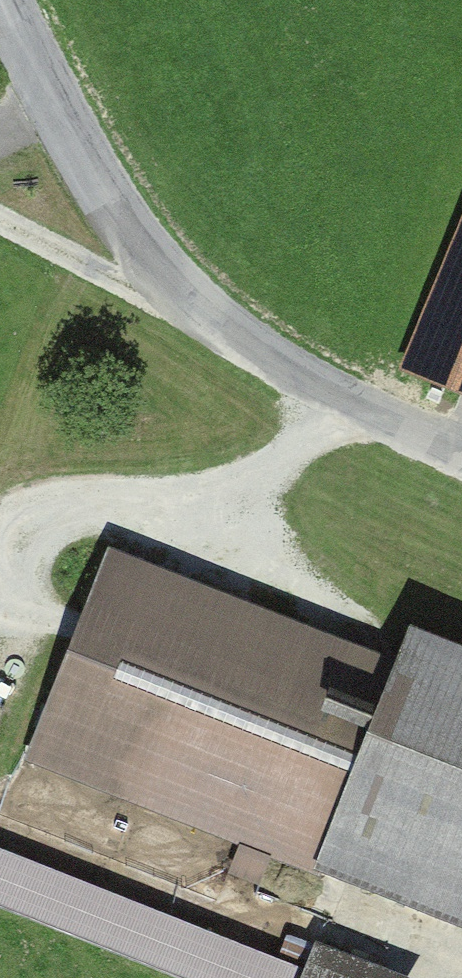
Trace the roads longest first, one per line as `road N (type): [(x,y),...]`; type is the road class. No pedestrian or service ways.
road 1 (unclassified): [(2,0),(112,207),(198,315),(461,449)]
road 2 (track): [(0,223),(198,315)]

